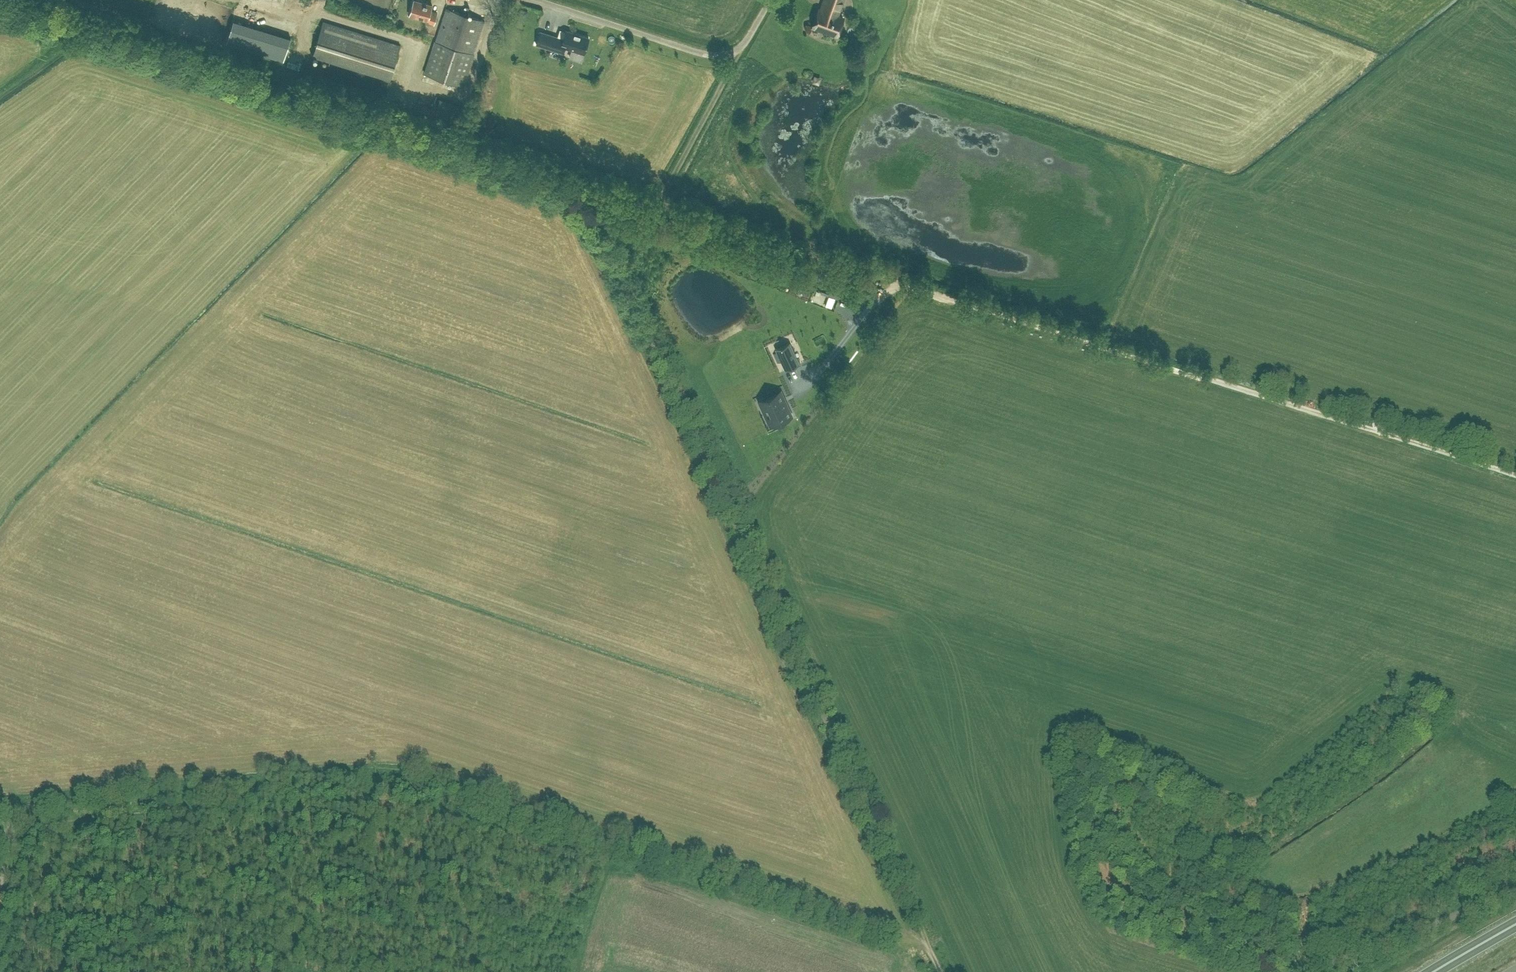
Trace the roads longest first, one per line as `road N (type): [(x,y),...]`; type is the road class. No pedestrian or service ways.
road 1 (track): [(1515,478),(655,207)]
road 2 (track): [(581,183),(725,514),(939,971)]
road 3 (track): [(10,0),(655,207)]
road 4 (unclassified): [(767,0),(739,51),(722,55),(530,0)]
road 5 (unclassified): [(1319,971),(1515,892)]
road 6 (track): [(655,207),(739,51)]

